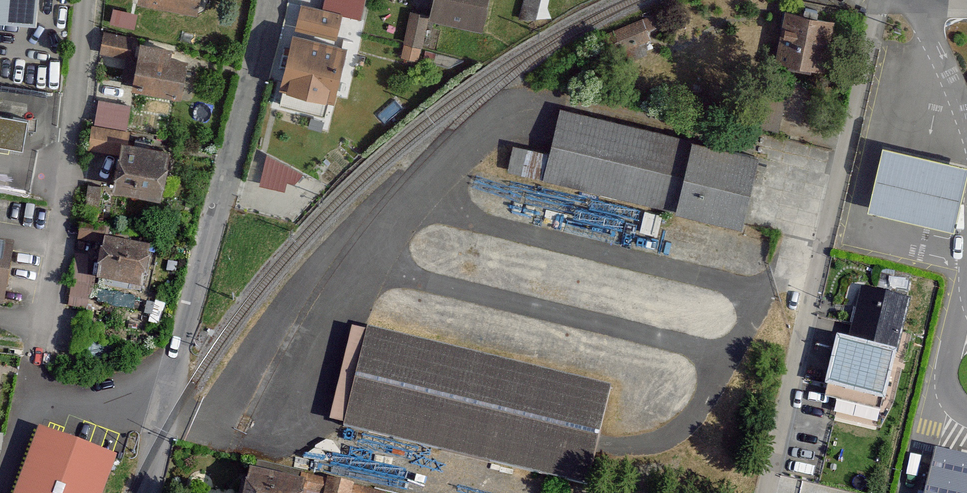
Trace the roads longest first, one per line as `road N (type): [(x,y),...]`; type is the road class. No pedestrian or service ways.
road 1 (residential): [(147,492),(269,0)]
road 2 (residential): [(882,0),(766,492)]
road 3 (residential): [(35,395),(88,0)]
road 4 (residential): [(966,117),(935,42),(930,0)]

